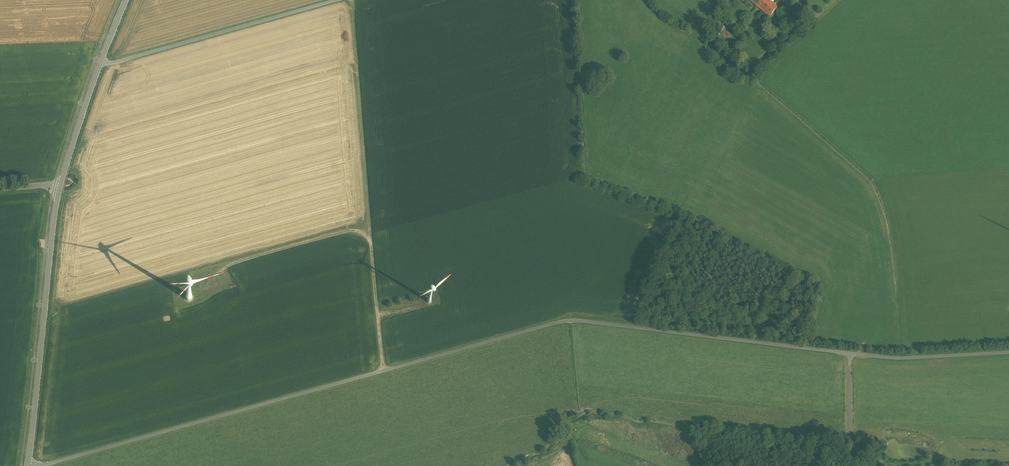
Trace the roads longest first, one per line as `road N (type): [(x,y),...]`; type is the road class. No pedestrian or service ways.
road 1 (unclassified): [(1008,347),(845,351),(585,315),(37,465)]
road 2 (track): [(209,278),(228,263),(369,226),(380,367)]
road 3 (secondary): [(60,185),(28,465)]
road 4 (unclassified): [(96,61),(323,0)]
road 5 (track): [(369,226),(349,0)]
road 6 (secondary): [(96,61),(60,185)]

